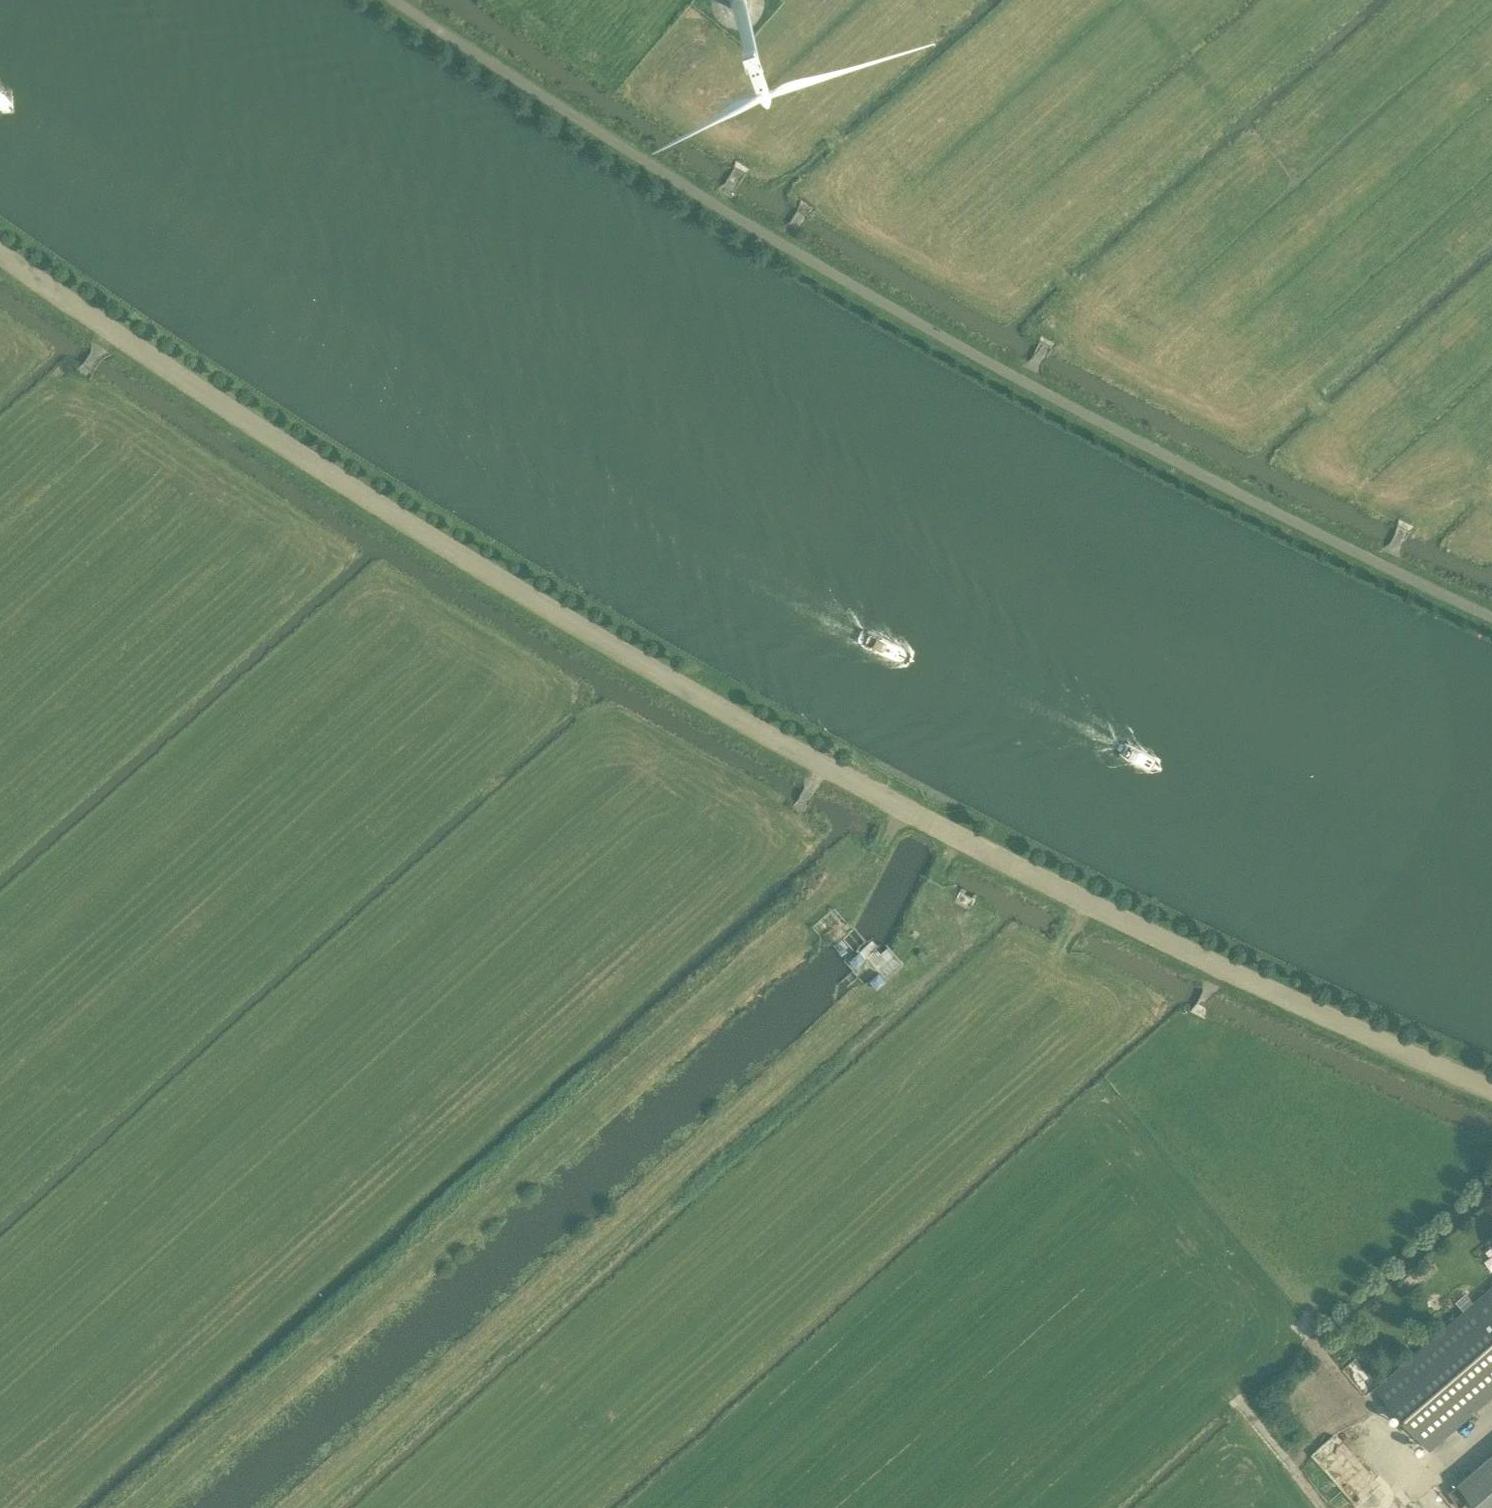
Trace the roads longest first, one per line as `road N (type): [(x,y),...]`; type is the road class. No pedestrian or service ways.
road 1 (unclassified): [(1491,1091),(1216,969),(676,686),(407,531),(149,365),(0,250)]
road 2 (track): [(148,1507),(827,906),(880,854),(904,809)]
road 3 (track): [(956,838),(932,881),(937,959),(884,995),(295,1507)]

